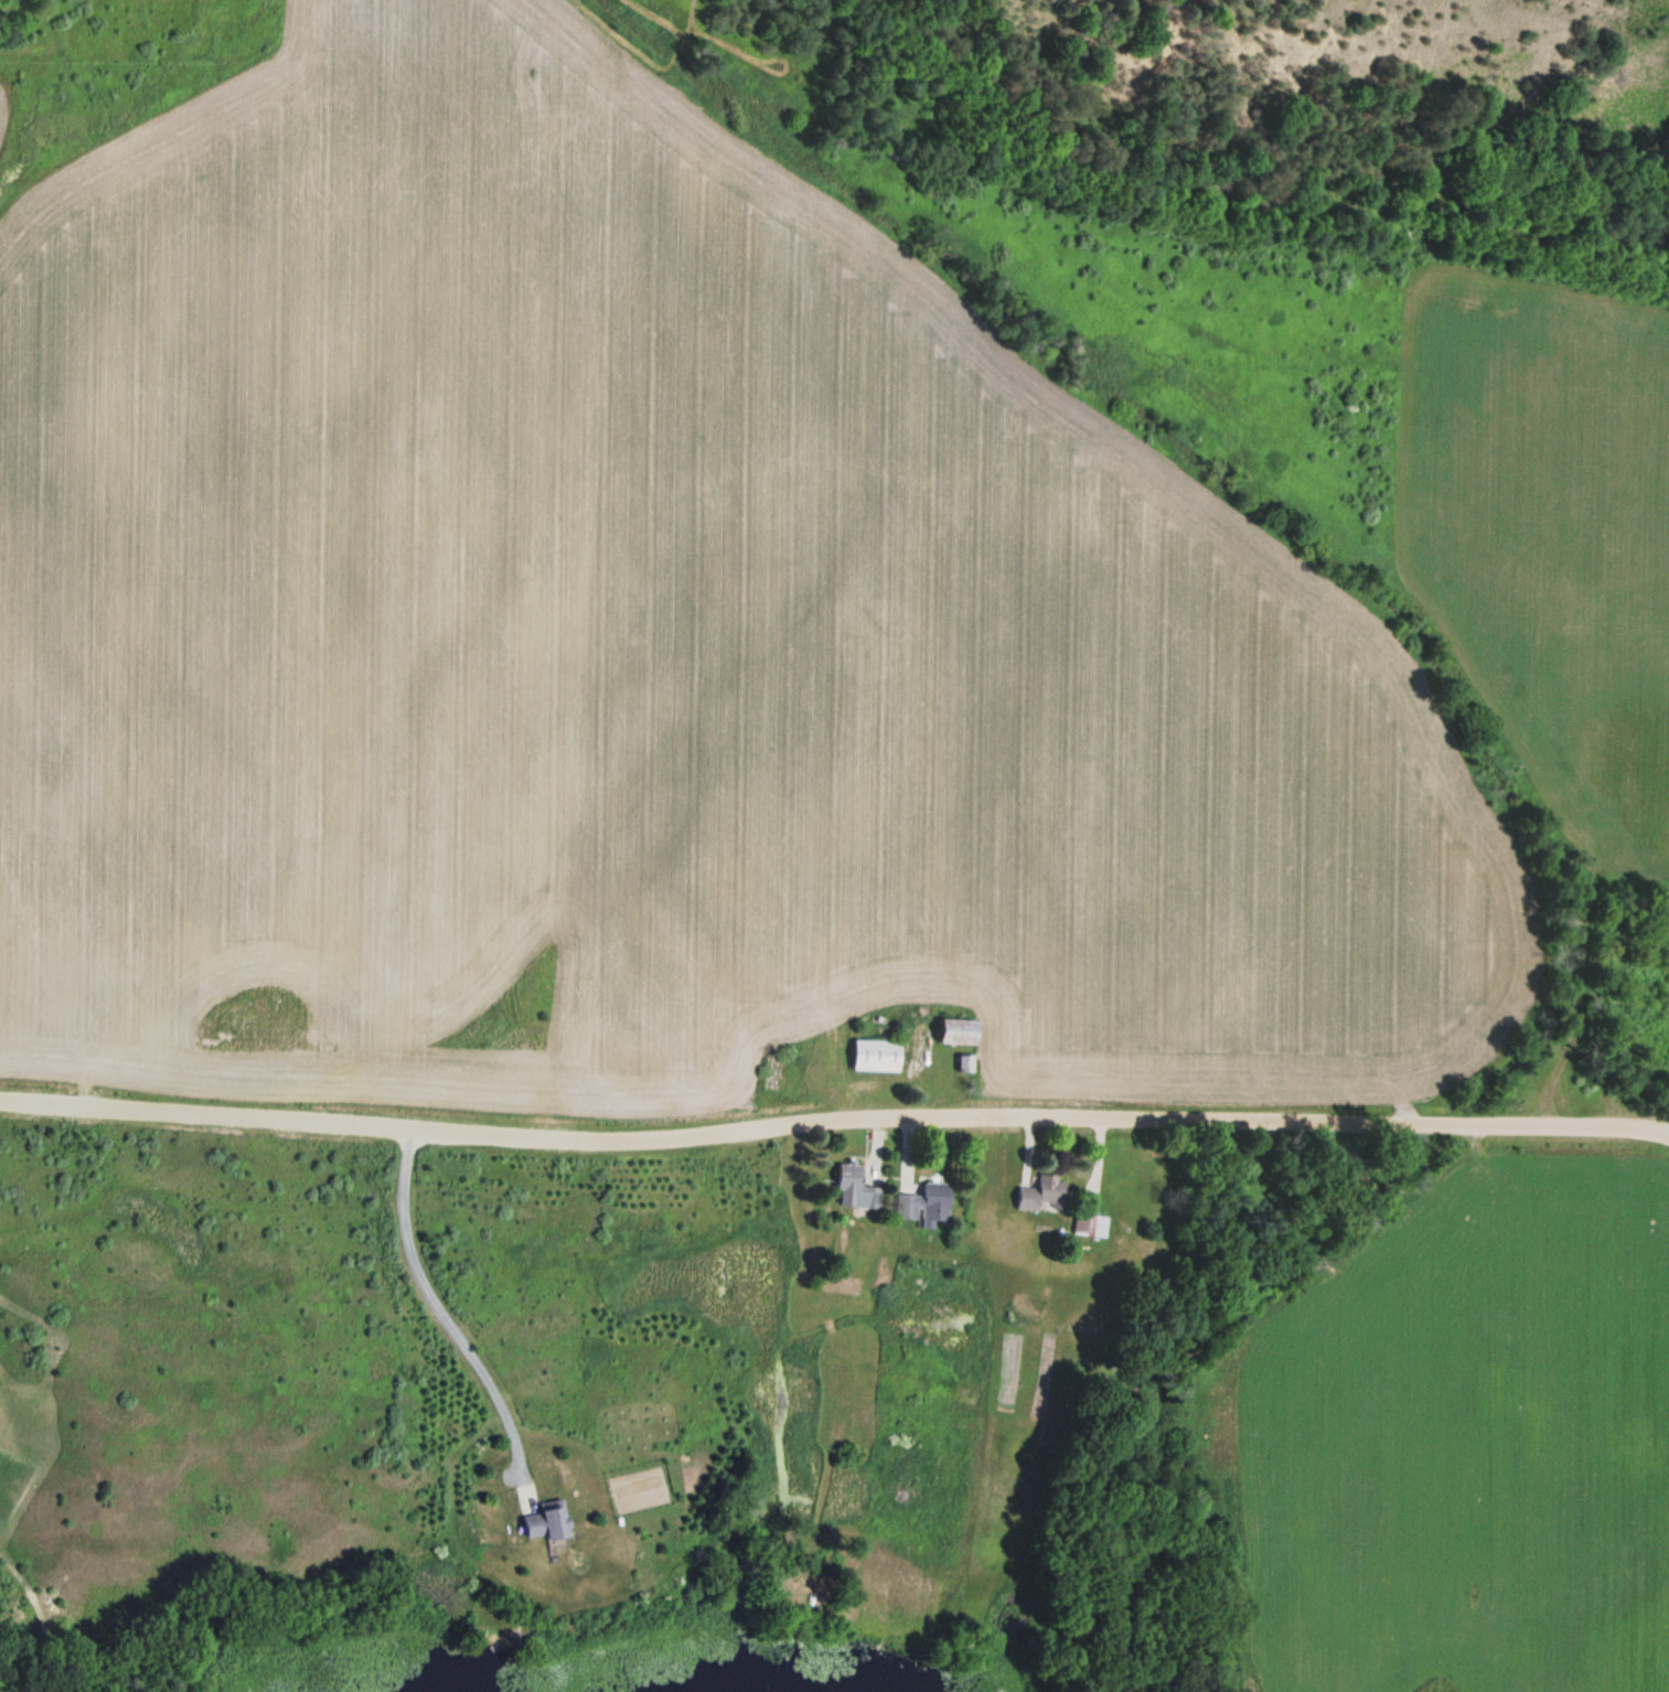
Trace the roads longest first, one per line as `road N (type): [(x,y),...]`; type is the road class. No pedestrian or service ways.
road 1 (residential): [(1668,1133),(1603,1125),(941,1116),(561,1139),(0,1101)]

